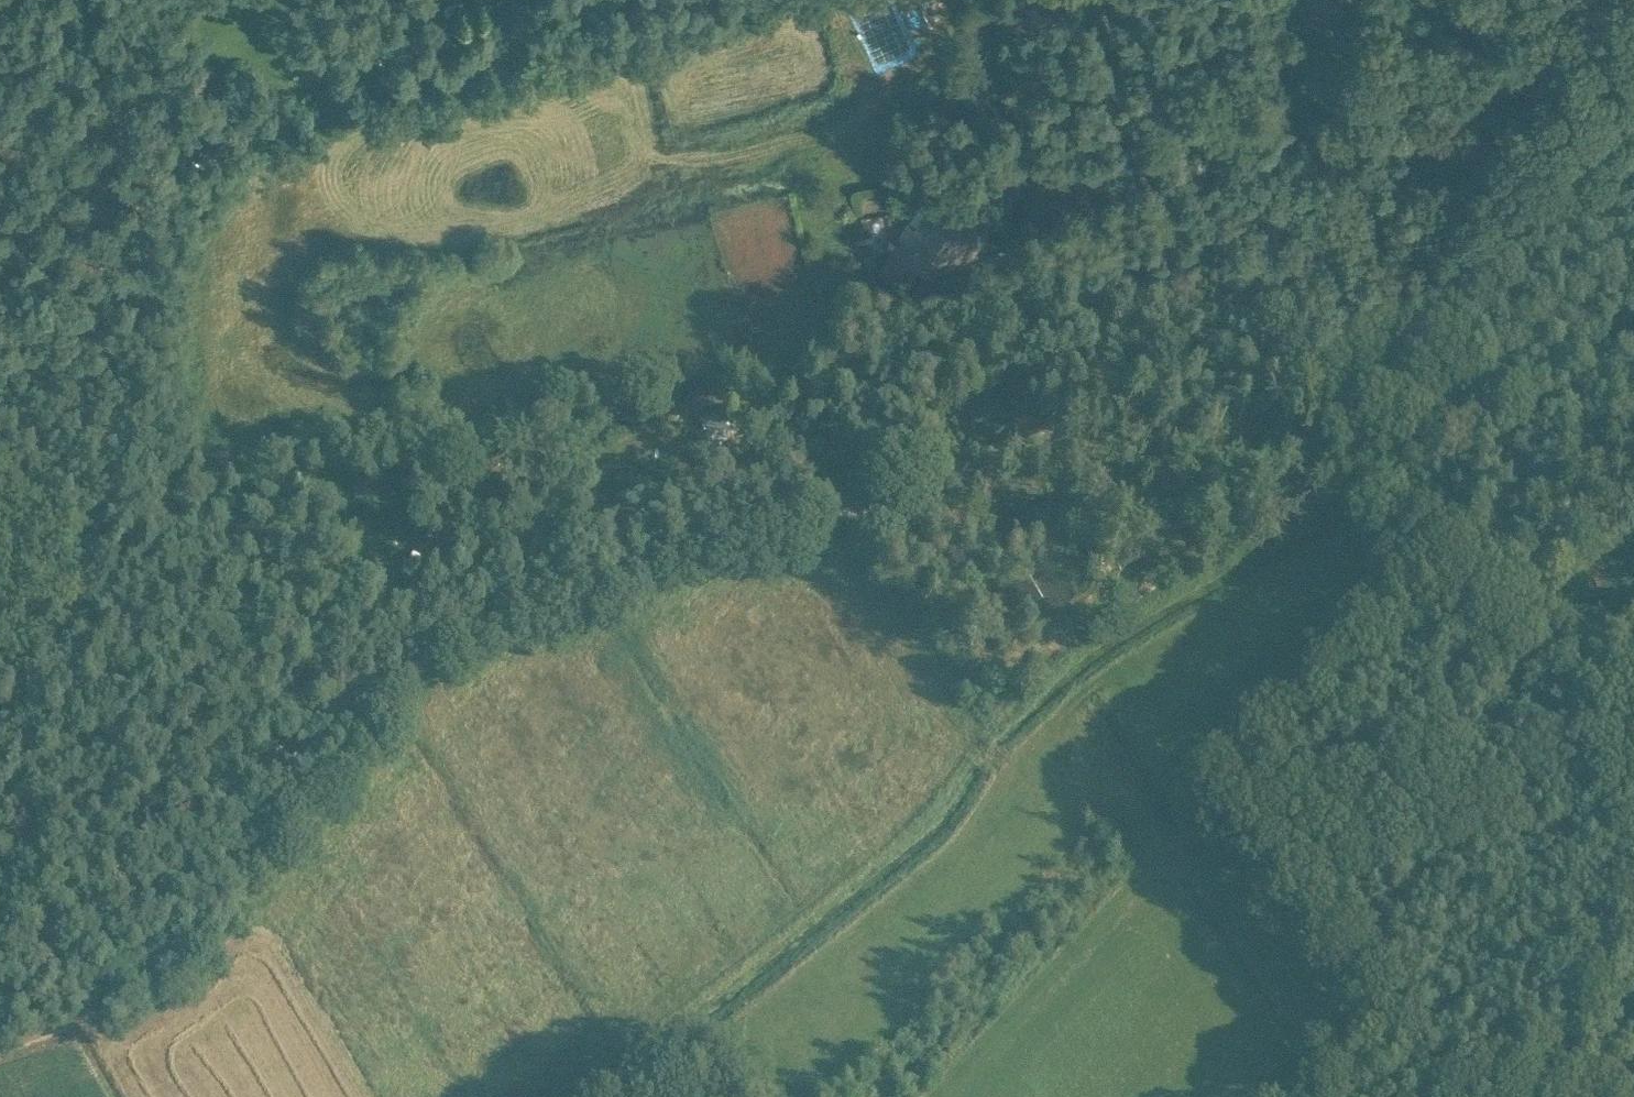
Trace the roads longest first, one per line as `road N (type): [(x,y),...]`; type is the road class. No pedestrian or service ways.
road 1 (track): [(1247,341),(1240,368),(1199,393),(965,499),(892,524),(817,513),(602,589)]
road 2 (track): [(1633,785),(1256,837)]
road 3 (track): [(1108,0),(1196,260),(1247,341)]
road 4 (track): [(1529,1096),(1633,847)]

